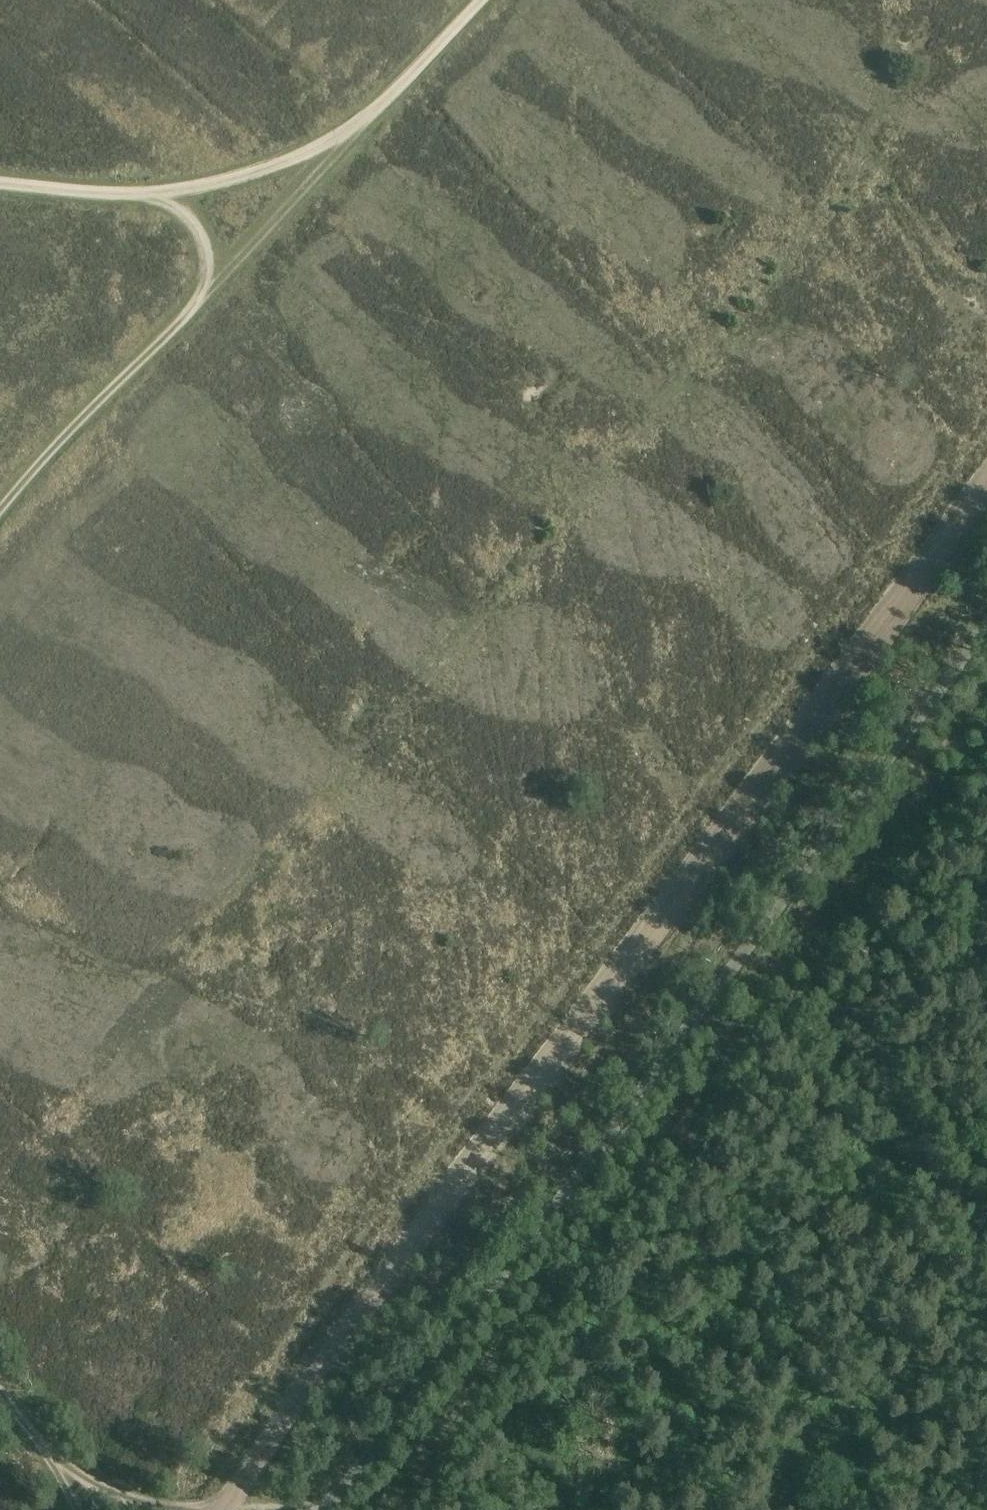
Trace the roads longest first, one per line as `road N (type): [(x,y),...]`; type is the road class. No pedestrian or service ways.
road 1 (track): [(220,1509),(986,473)]

